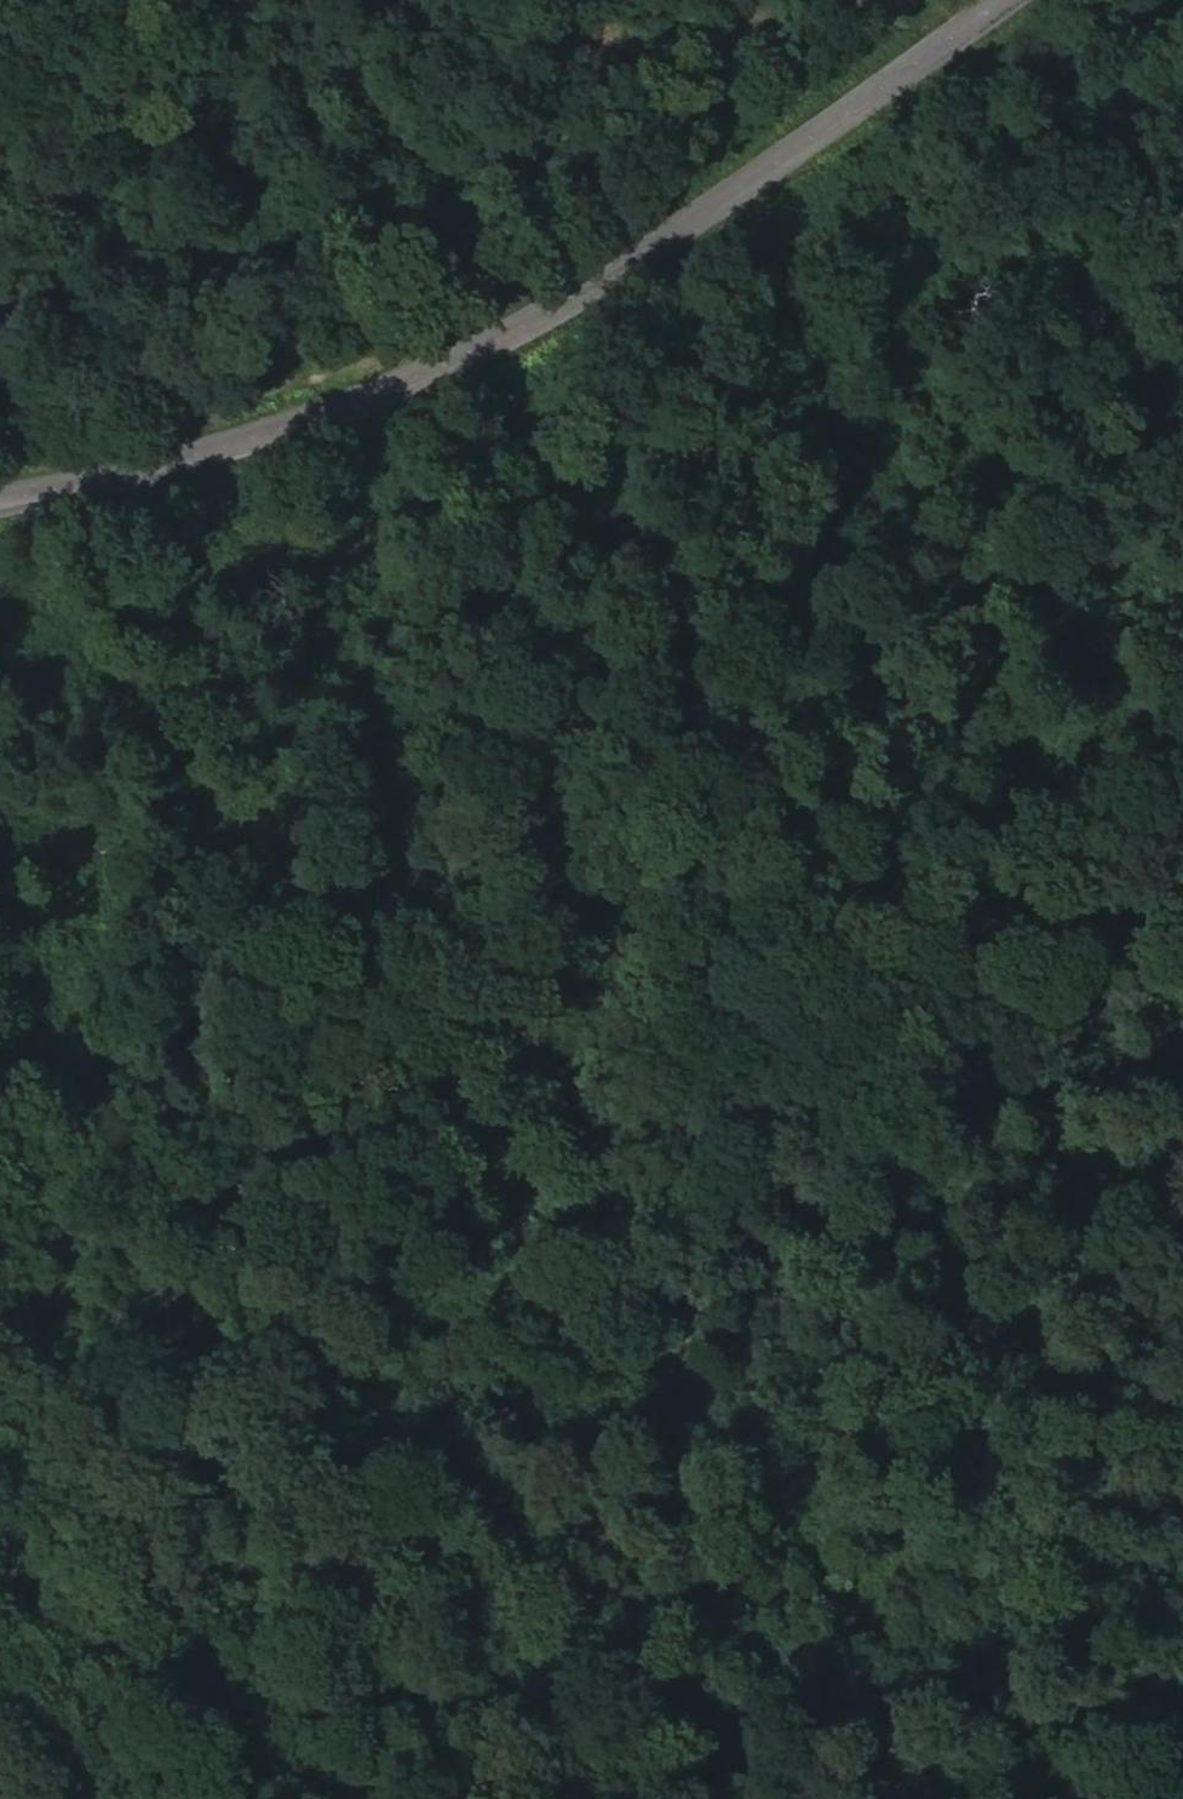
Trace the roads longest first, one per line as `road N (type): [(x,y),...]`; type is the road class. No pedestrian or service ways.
road 1 (tertiary): [(1023,0),(668,239),(502,345),(419,385),(290,432),(0,499)]

